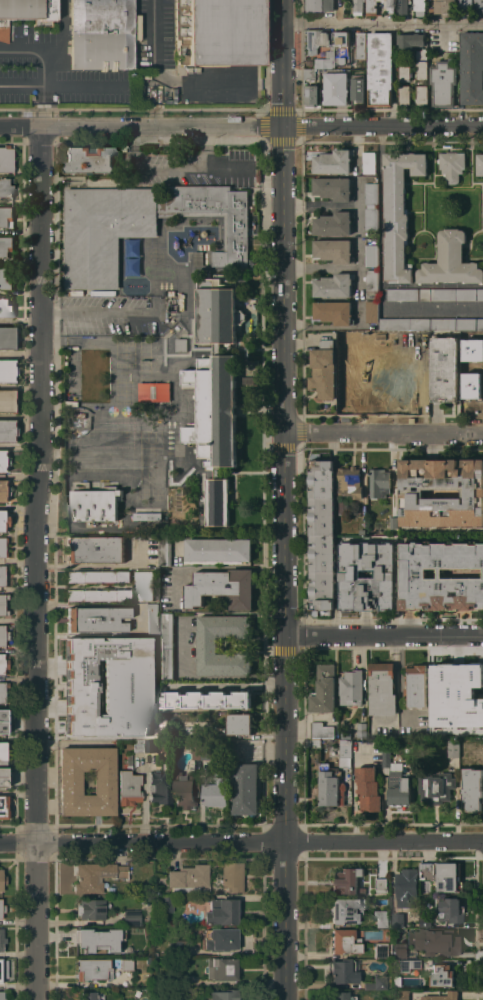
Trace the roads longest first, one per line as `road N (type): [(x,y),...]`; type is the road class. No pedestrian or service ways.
road 1 (tertiary): [(283,999),(281,0)]
road 2 (residential): [(35,999),(39,125)]
road 3 (residential): [(482,126),(0,125)]
road 4 (residential): [(482,842),(0,842)]
road 5 (residential): [(482,433),(281,432)]
road 6 (residential): [(482,636),(282,635)]

